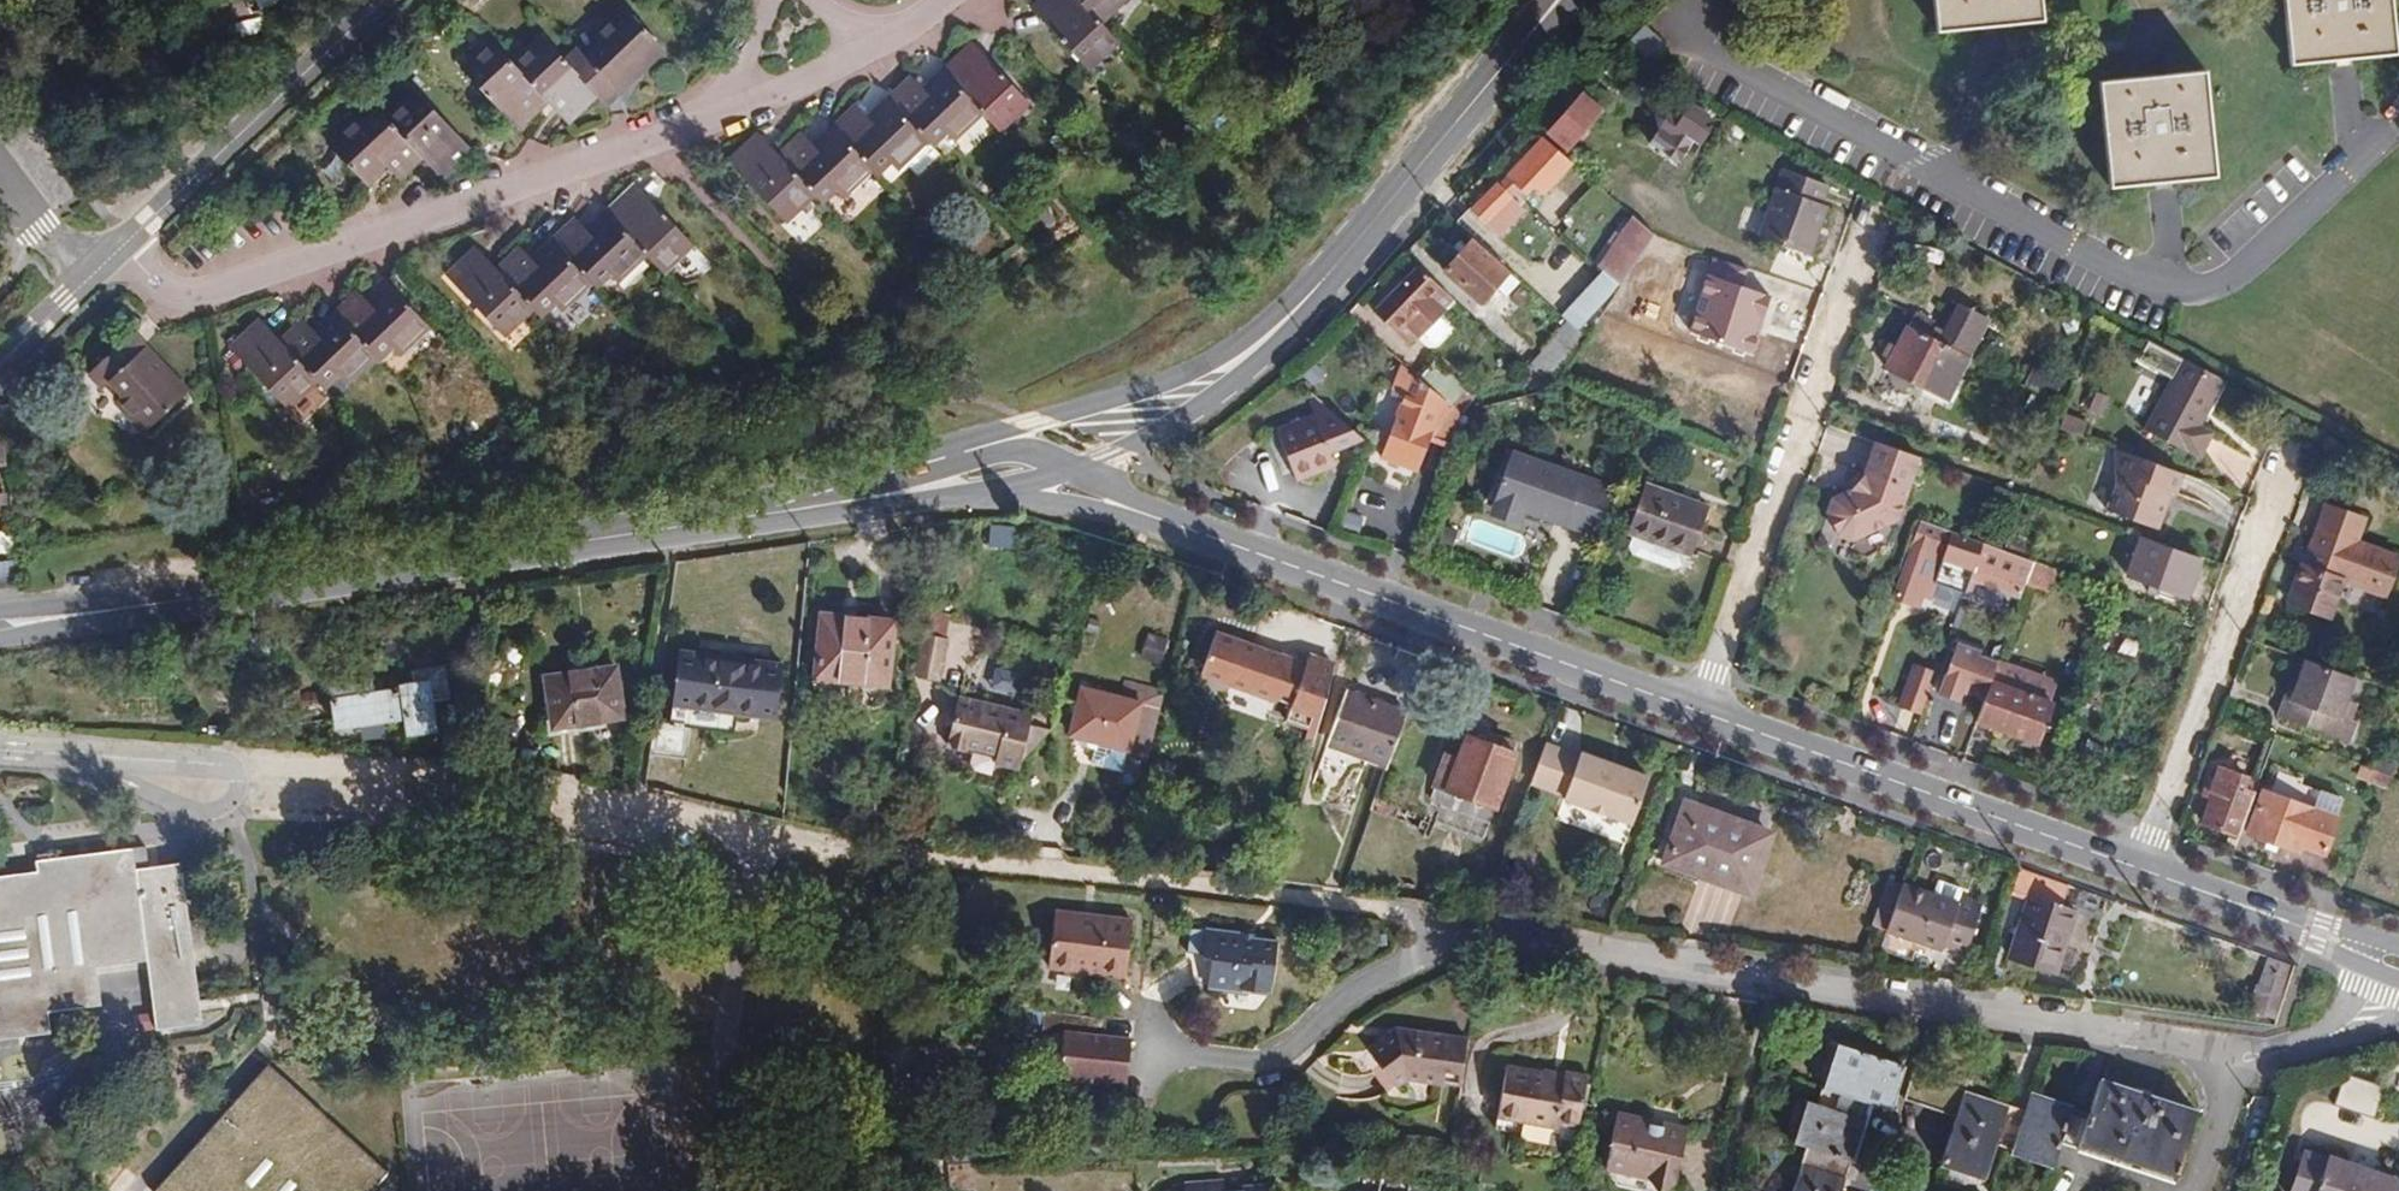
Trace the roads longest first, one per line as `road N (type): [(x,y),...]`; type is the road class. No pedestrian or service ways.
road 1 (secondary): [(1157,518),(2398,962)]
road 2 (residential): [(2398,972),(2355,1024),(2298,1049),(2222,1055),(1428,937)]
road 3 (primary): [(0,625),(794,510)]
road 4 (track): [(743,842),(1272,898),(1393,918),(1428,937)]
road 5 (track): [(1858,223),(1693,711)]
road 6 (primary): [(1270,336),(1555,0)]
road 7 (track): [(2278,464),(2137,867)]
road 8 (tertiary): [(381,0),(85,280)]
road 9 (primary): [(1270,336),(1151,392),(956,455)]
road 10 (primary): [(1075,468),(1179,423),(1236,385),(1270,336)]
road 11 (primary): [(794,510),(1001,490)]
road 12 (residential): [(206,769),(0,754)]
road 13 (primary): [(956,455),(794,510)]
road 14 (secondary): [(1001,490),(1157,518)]
road 15 (secondary): [(1075,468),(1030,448),(956,455)]

